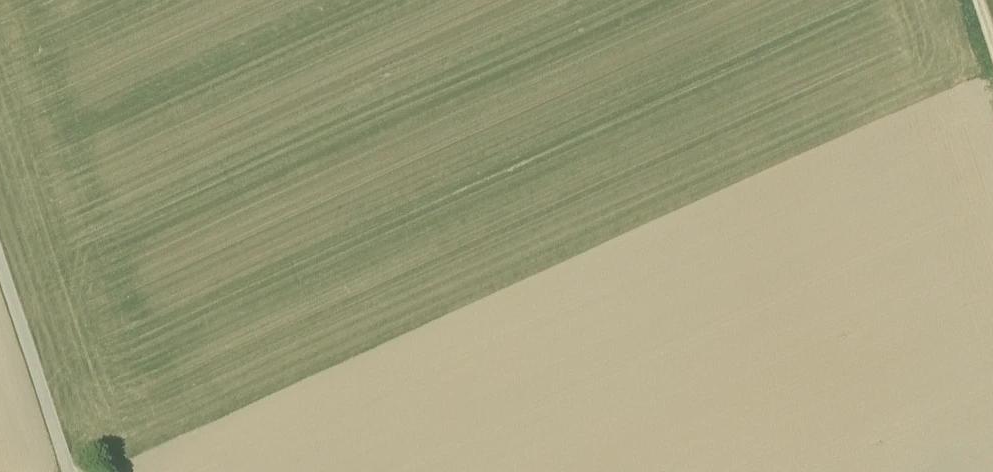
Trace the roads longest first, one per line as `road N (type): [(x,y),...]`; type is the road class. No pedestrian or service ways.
road 1 (track): [(69,471),(0,264)]

